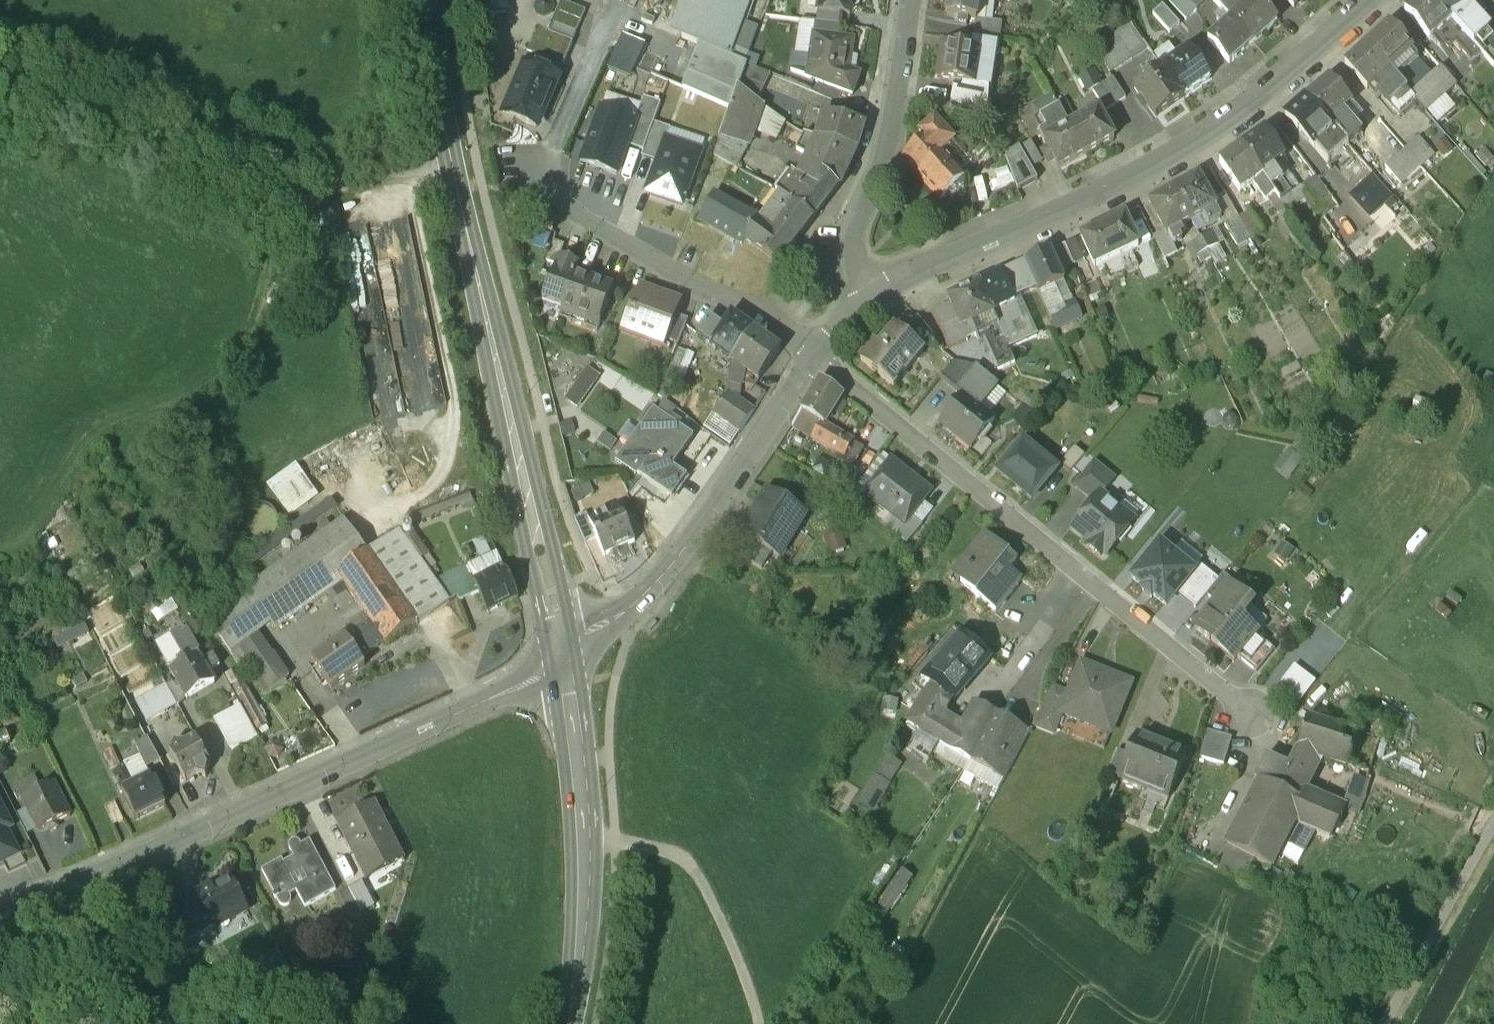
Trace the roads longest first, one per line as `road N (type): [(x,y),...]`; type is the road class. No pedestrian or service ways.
road 1 (tertiary): [(570,660),(446,164),(431,0)]
road 2 (track): [(446,164),(332,186),(274,270),(243,342),(223,367),(191,393),(156,397),(124,417),(68,474),(38,539),(8,570),(0,568)]
road 3 (tertiary): [(570,660),(0,909)]
road 4 (residential): [(812,355),(1267,734)]
road 5 (residential): [(868,301),(947,256),(1065,213),(1151,168),(1233,114),(1370,0)]
road 6 (residential): [(570,660),(662,576),(812,355)]
road 7 (residential): [(812,355),(744,302),(710,293),(611,234),(542,185),(502,145)]
road 8 (tertiary): [(569,1023),(589,860),(570,660)]
road 9 (residential): [(868,301),(846,263),(879,166),(909,0)]
road 10 (track): [(749,1023),(719,913),(696,881),(675,856),(616,838)]
road 11 (track): [(1493,818),(1384,1023)]

